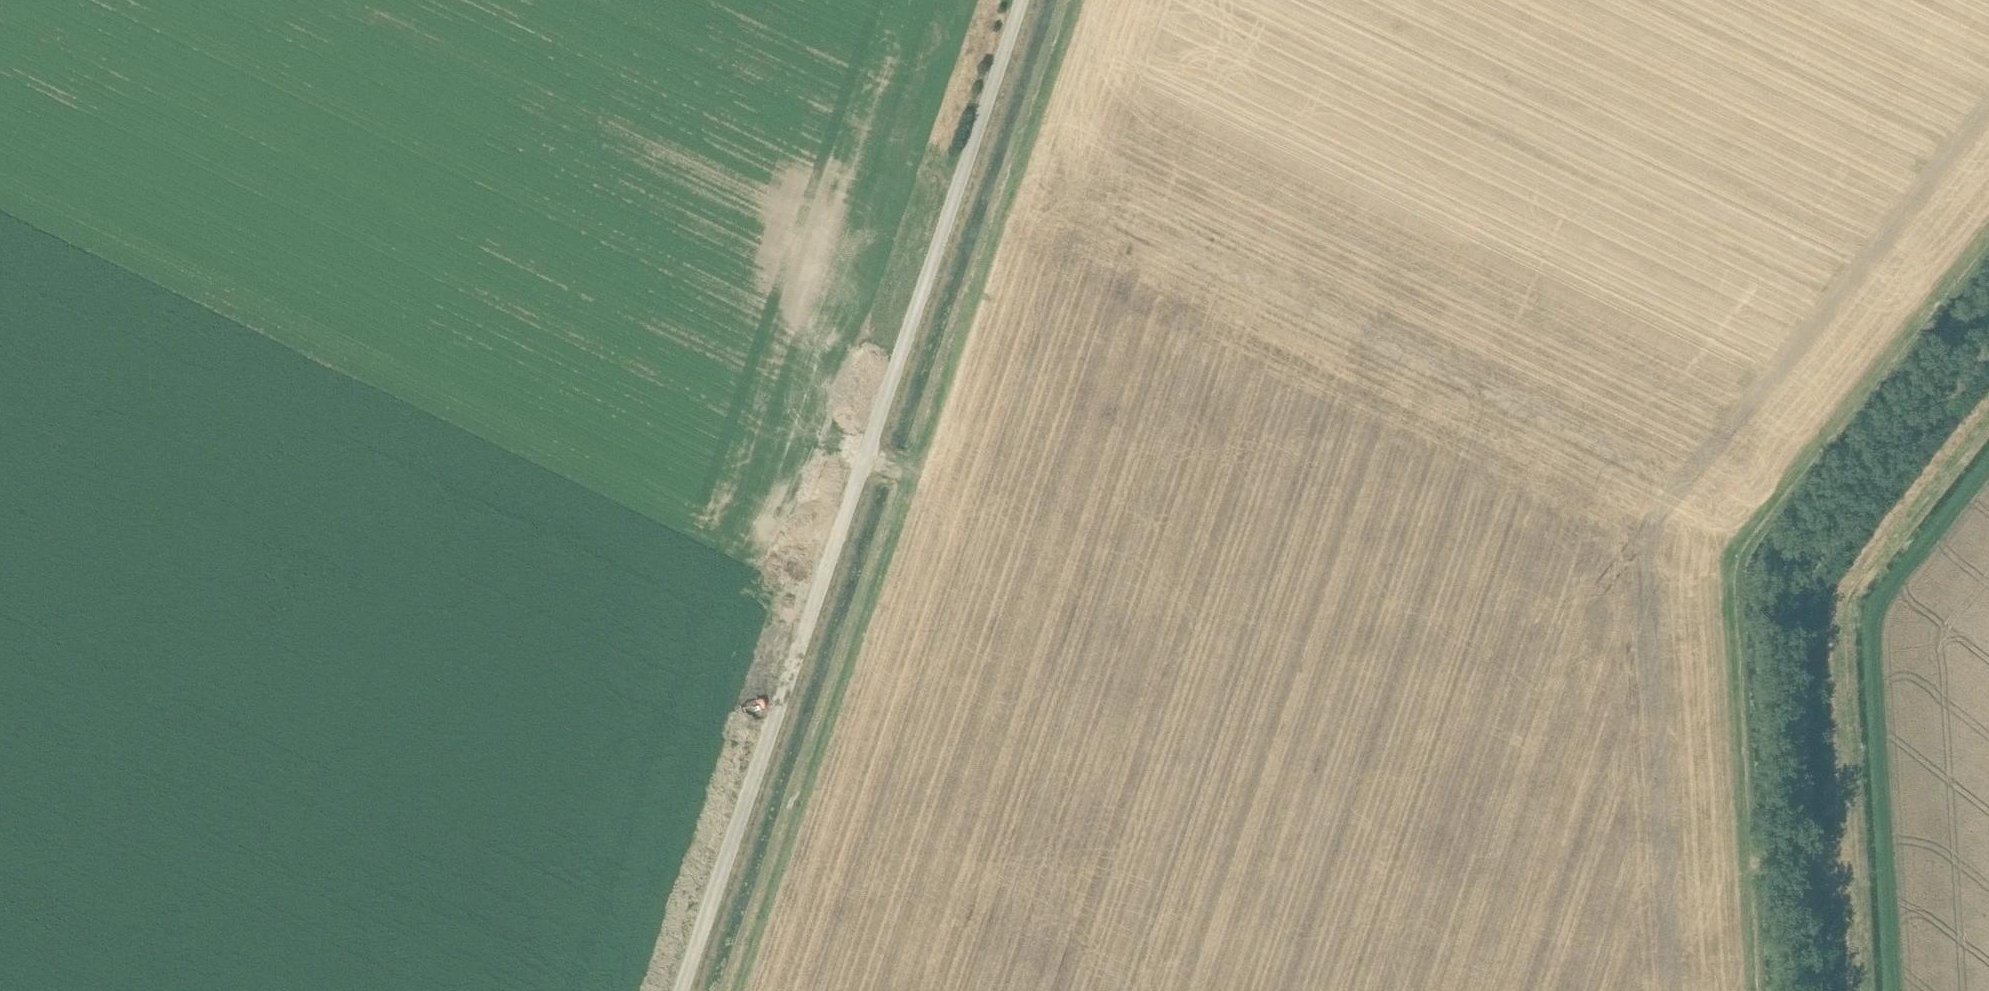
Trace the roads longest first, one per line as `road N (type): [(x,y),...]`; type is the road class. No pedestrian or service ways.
road 1 (track): [(682,990),(1021,0)]
road 2 (track): [(1818,990),(1801,590),(1826,545),(1988,344)]

